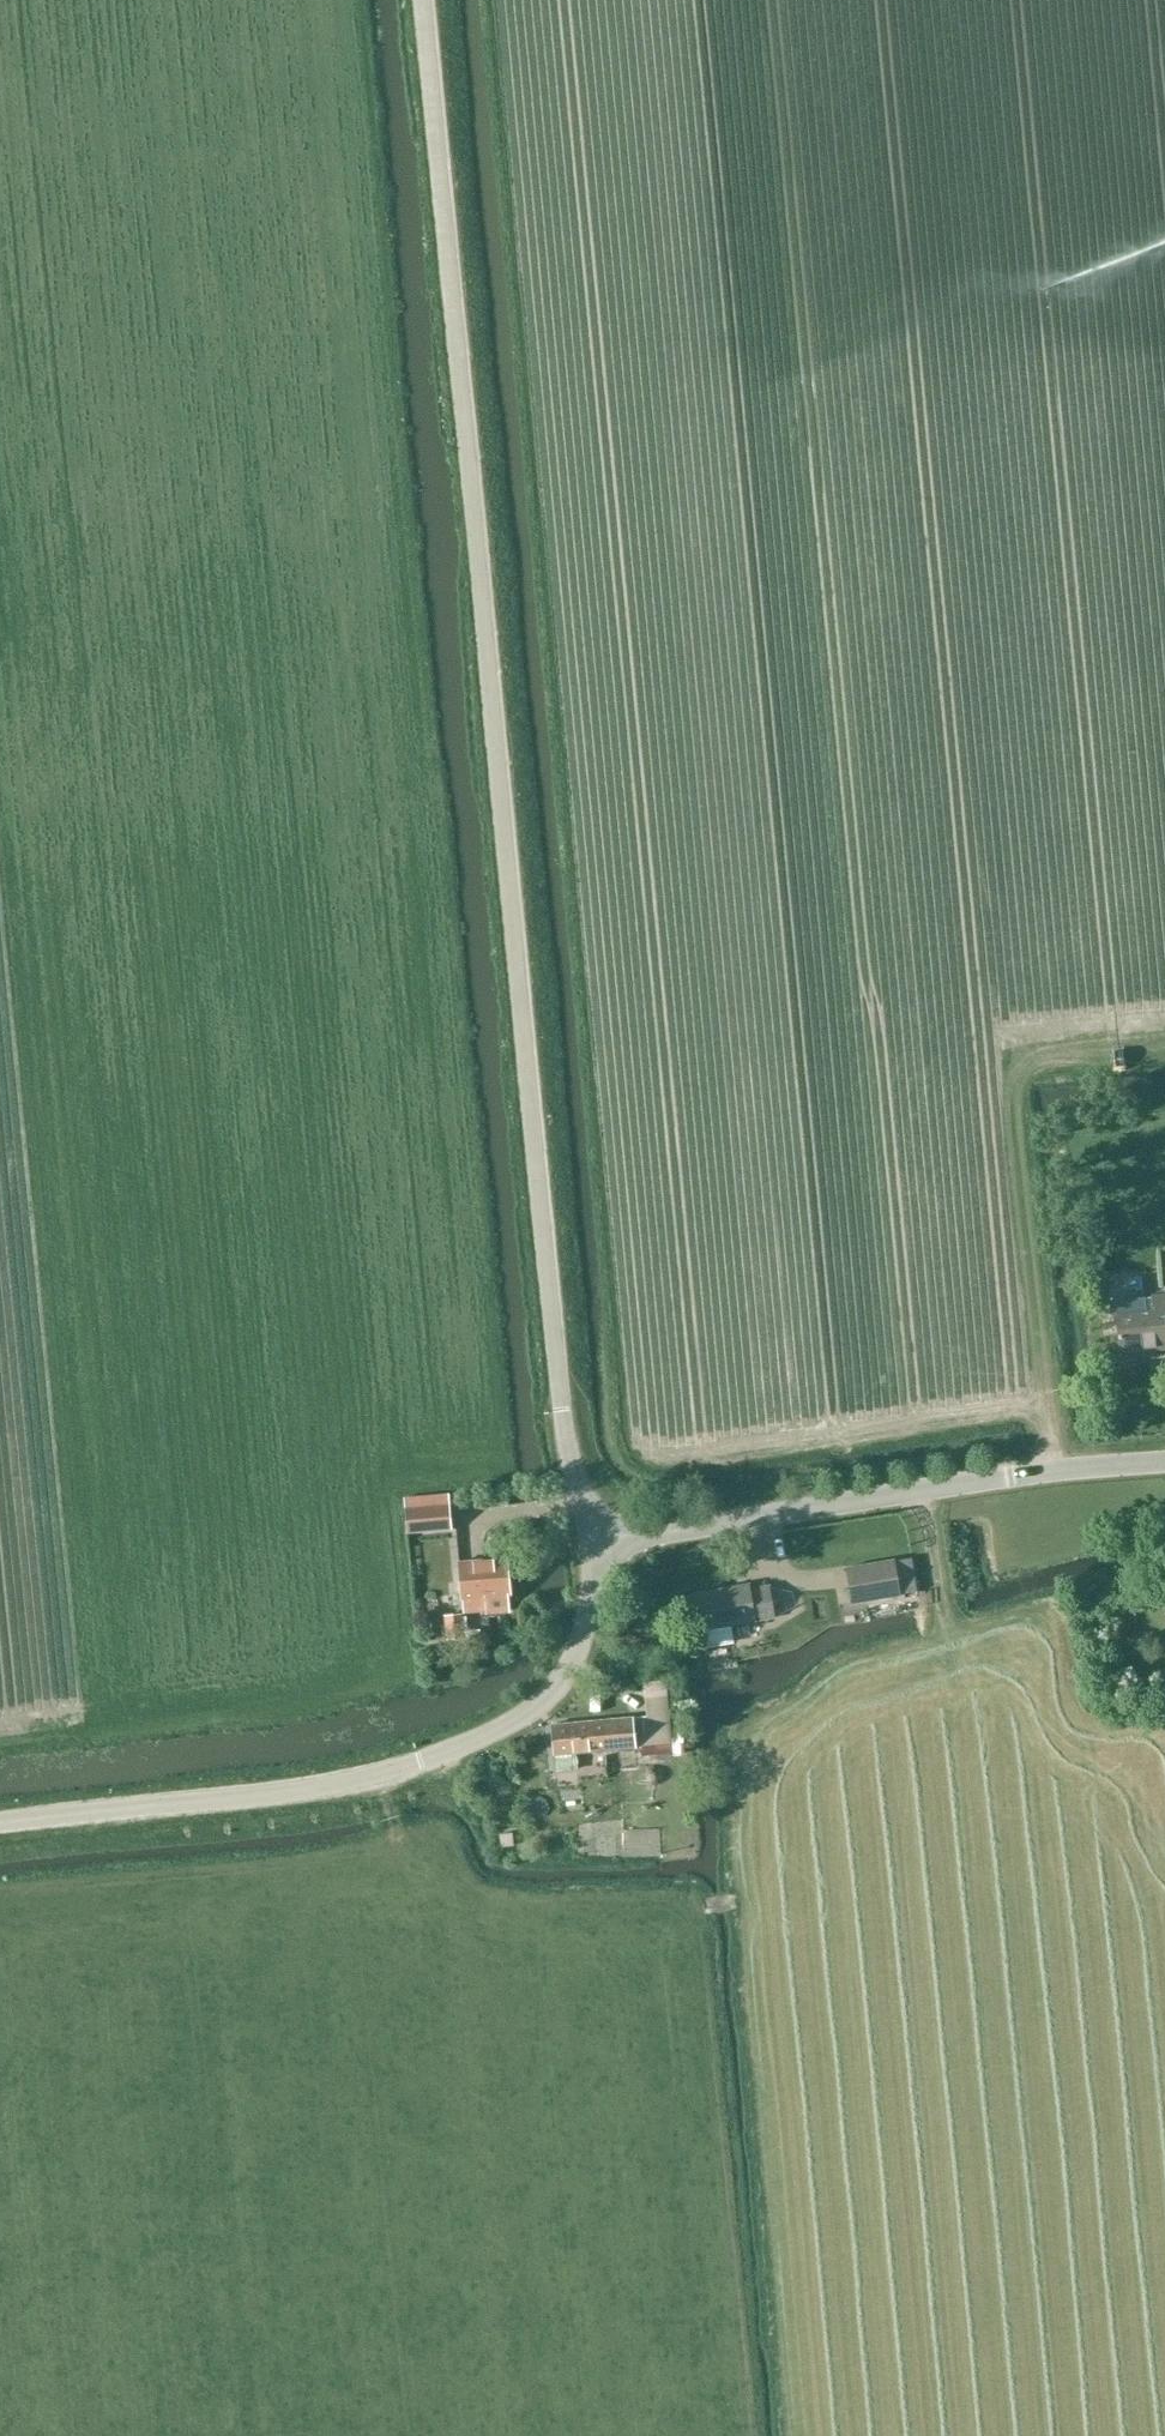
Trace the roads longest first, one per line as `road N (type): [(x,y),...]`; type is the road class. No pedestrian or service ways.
road 1 (unclassified): [(591,1542),(566,1454),(424,0)]
road 2 (unclassified): [(0,1830),(428,1765),(521,1722),(572,1676),(592,1599),(591,1542)]
road 3 (unclassified): [(591,1542),(1001,1476),(1164,1462)]

